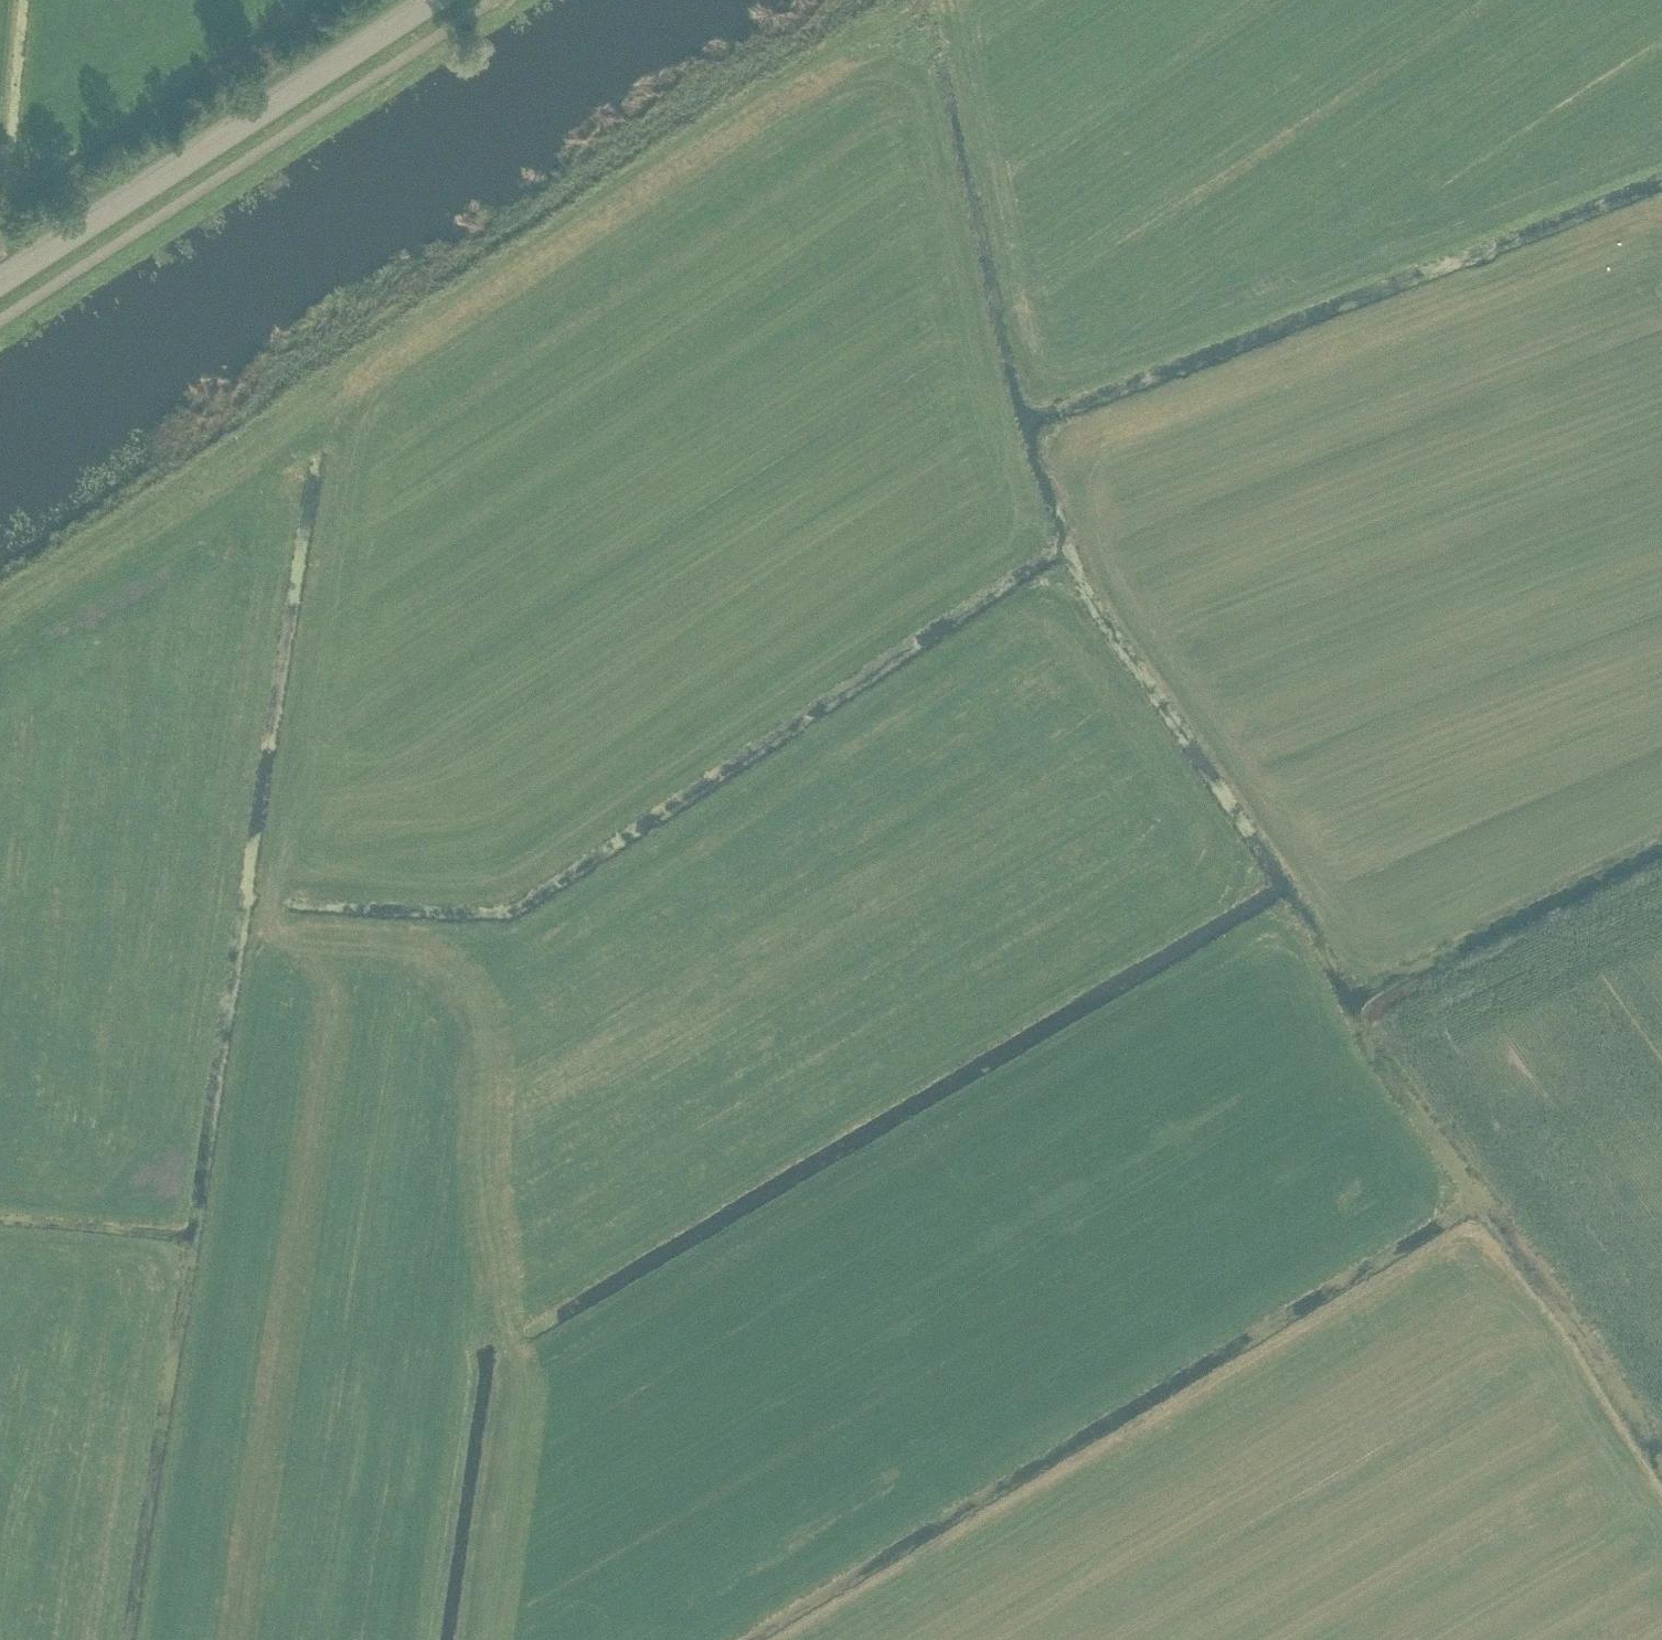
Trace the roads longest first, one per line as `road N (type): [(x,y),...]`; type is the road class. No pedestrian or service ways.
road 1 (secondary): [(0,281),(433,0)]

